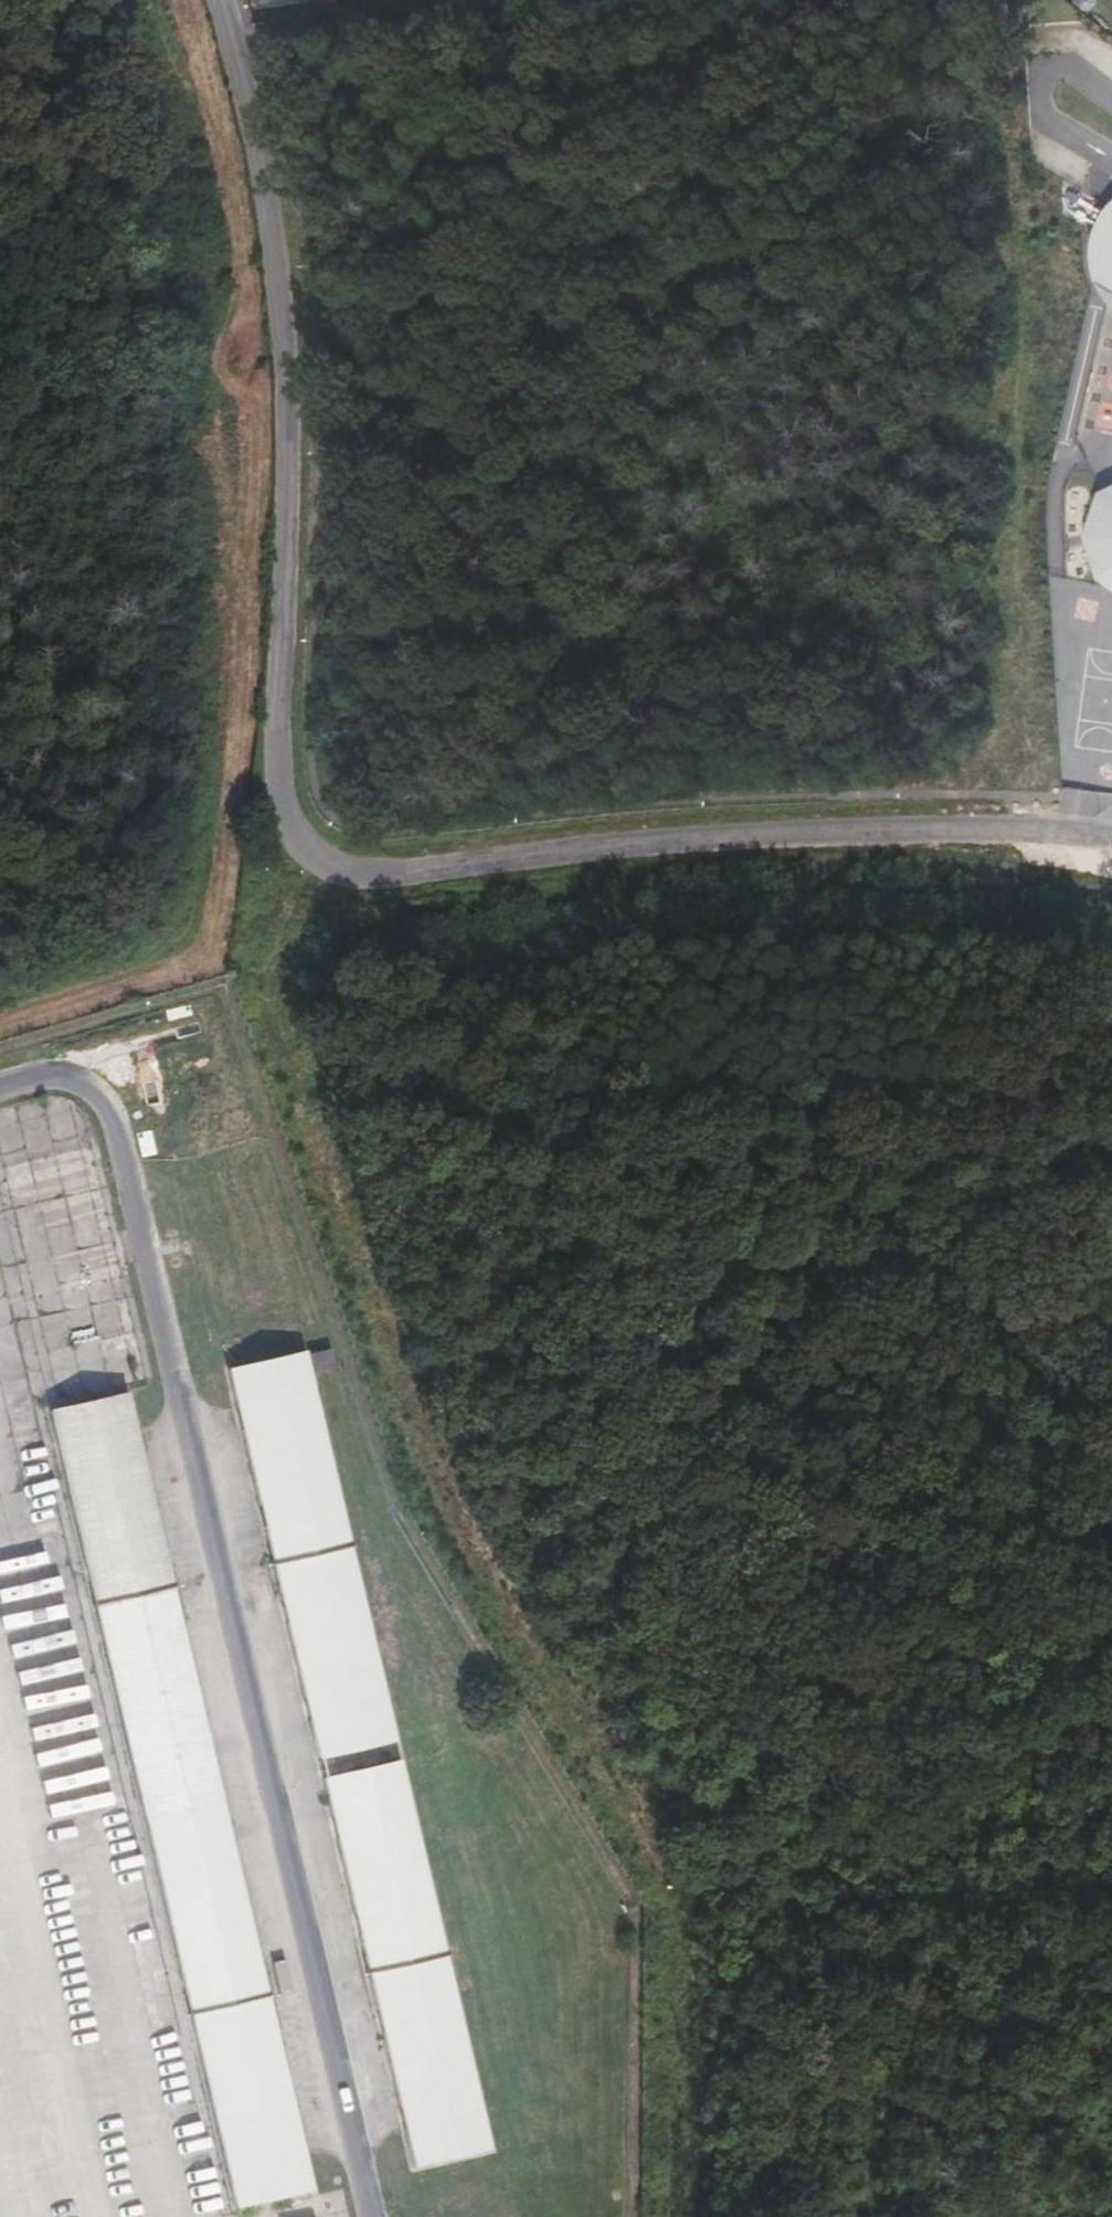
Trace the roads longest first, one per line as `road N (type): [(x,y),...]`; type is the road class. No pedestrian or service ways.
road 1 (residential): [(1111,838),(1057,830),(810,833),(595,847),(380,874),(303,859),(279,823),(270,781),(286,322),(225,0)]

